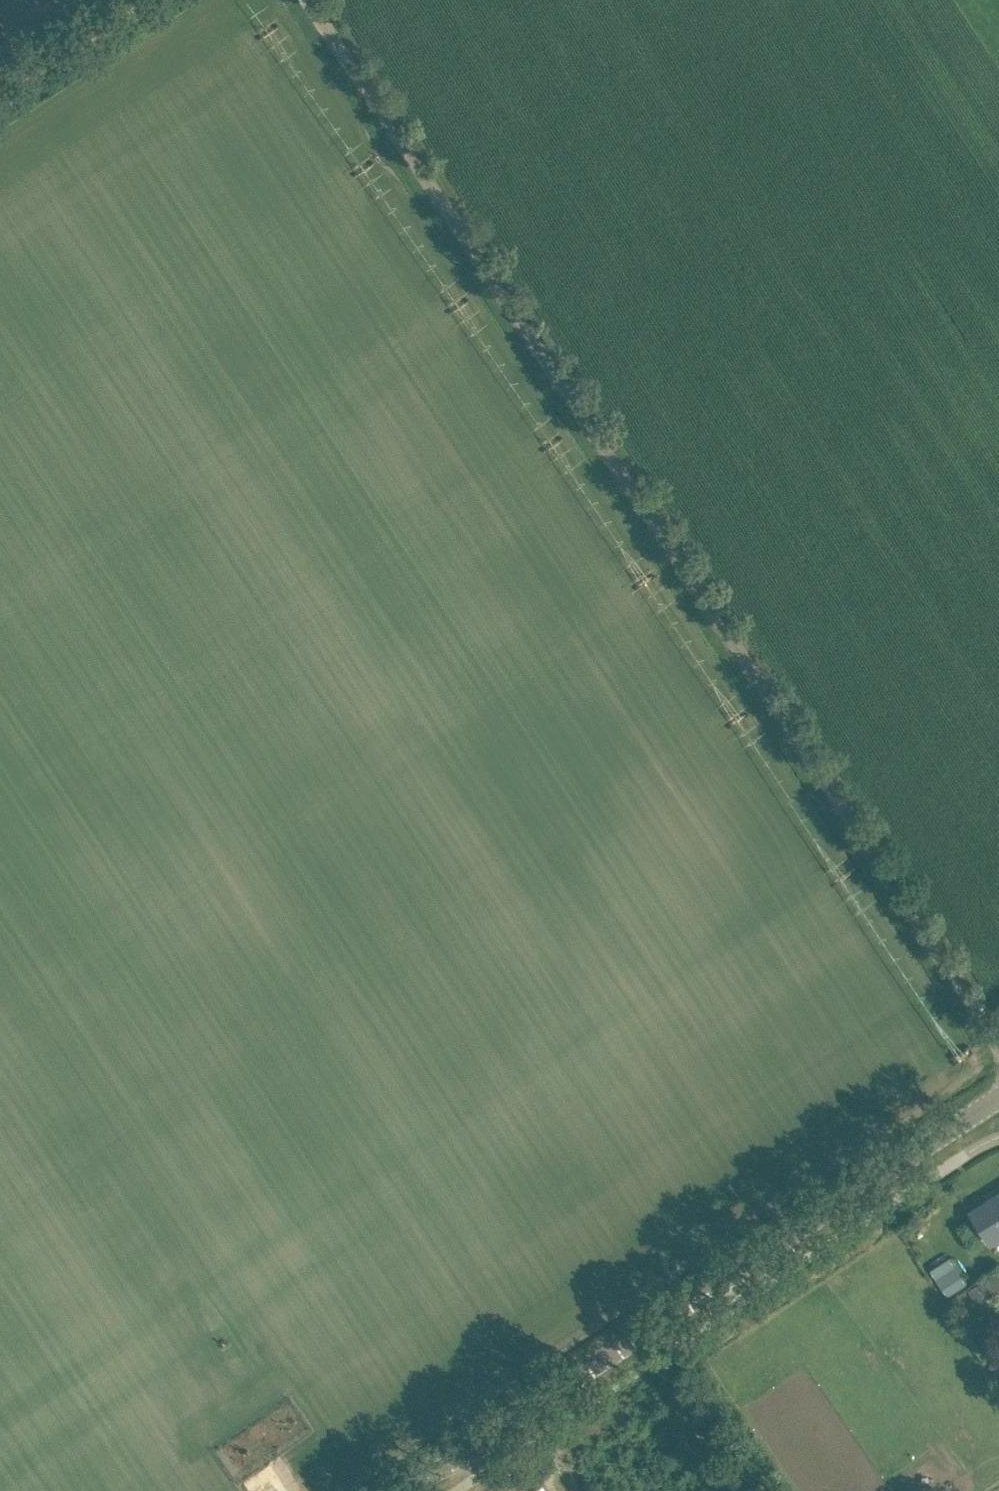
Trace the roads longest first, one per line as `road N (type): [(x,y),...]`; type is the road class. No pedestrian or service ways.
road 1 (unclassified): [(998,1043),(308,0)]
road 2 (tertiary): [(406,1490),(998,1099)]
road 3 (track): [(0,83),(125,0)]

